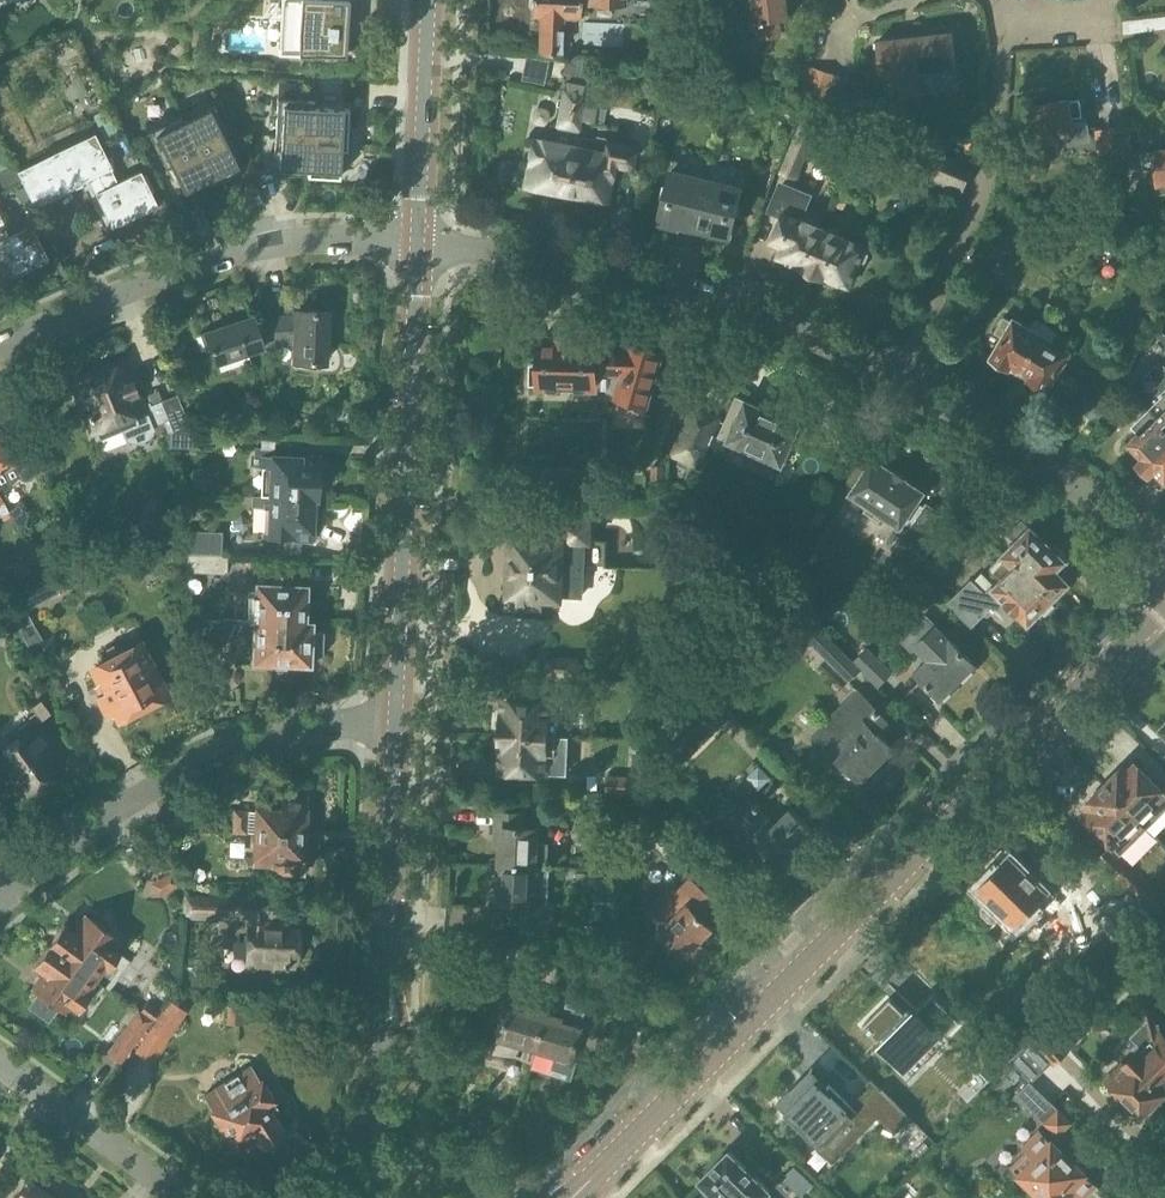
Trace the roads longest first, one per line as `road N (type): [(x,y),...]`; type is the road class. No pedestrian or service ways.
road 1 (tertiary): [(609,1159),(1164,604)]
road 2 (residential): [(418,242),(613,271),(753,306),(904,379)]
road 3 (residential): [(0,891),(33,858),(131,791),(230,737),(400,693)]
road 4 (residential): [(400,693),(418,242)]
road 5 (residential): [(0,347),(172,272),(255,248),(418,242)]
road 6 (residential): [(378,1128),(395,979),(400,693)]
road 7 (residential): [(993,0),(1001,95),(987,167),(972,222),(904,379)]
road 8 (residential): [(904,379),(1164,549)]
road 9 (residential): [(418,242),(429,0)]
road 10 (residential): [(0,1060),(184,1197)]

